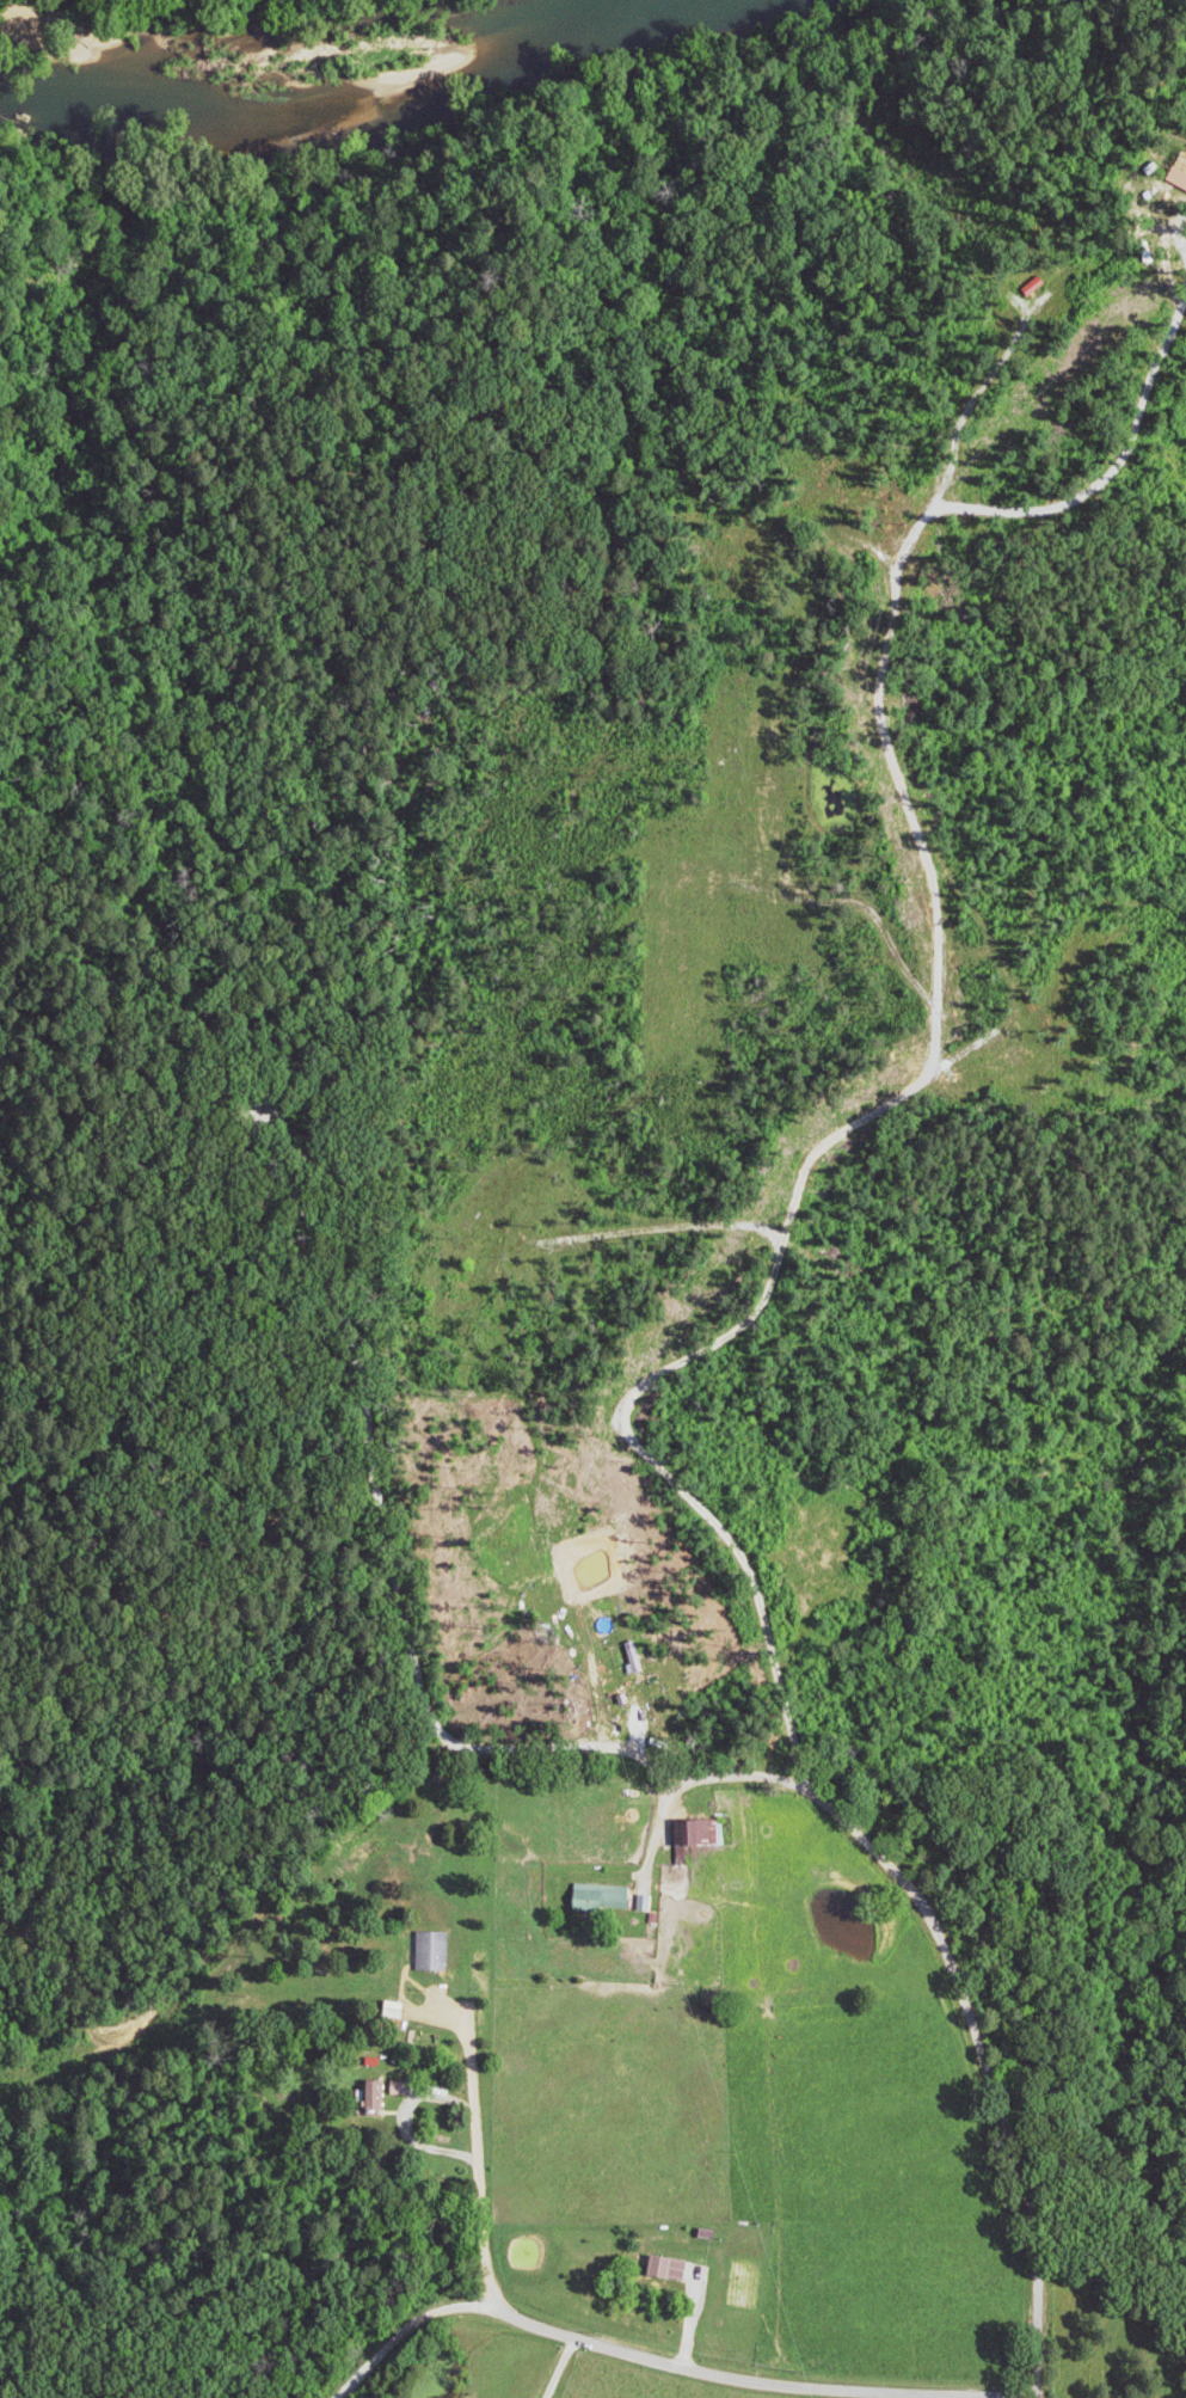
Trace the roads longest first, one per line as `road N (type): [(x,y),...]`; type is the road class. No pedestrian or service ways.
road 1 (residential): [(1032,2397),(1032,2207),(923,1903),(879,1847),(805,1784),(772,1771),(703,1770),(669,1783),(635,1885)]
road 2 (residential): [(1032,2394),(836,2387),(688,2369),(488,2302),(402,2329),(332,2397)]

